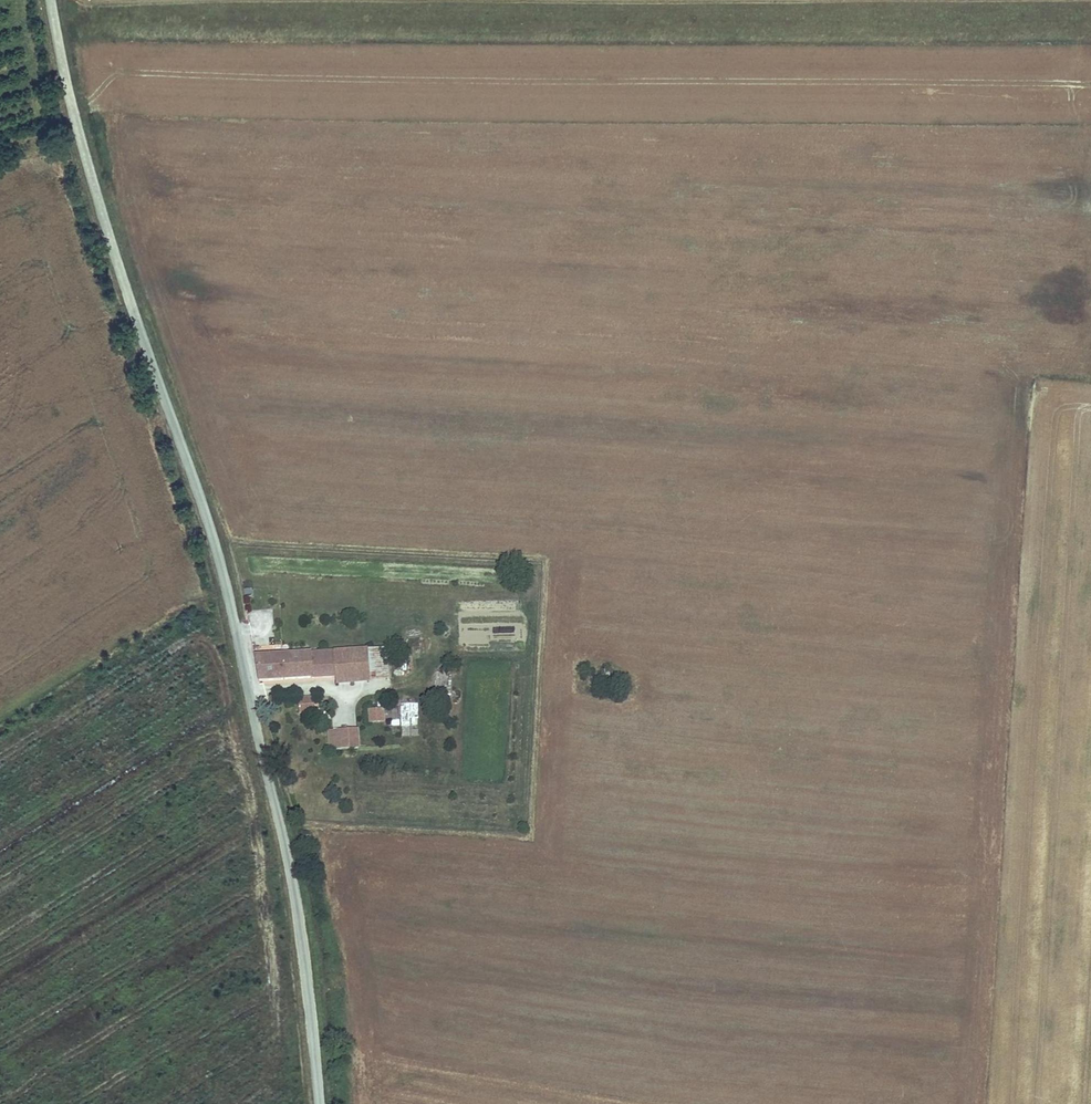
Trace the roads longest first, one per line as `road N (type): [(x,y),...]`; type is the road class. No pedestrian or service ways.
road 1 (unclassified): [(51,0),(93,186),(219,558),(276,811),(304,893),(321,1103)]

